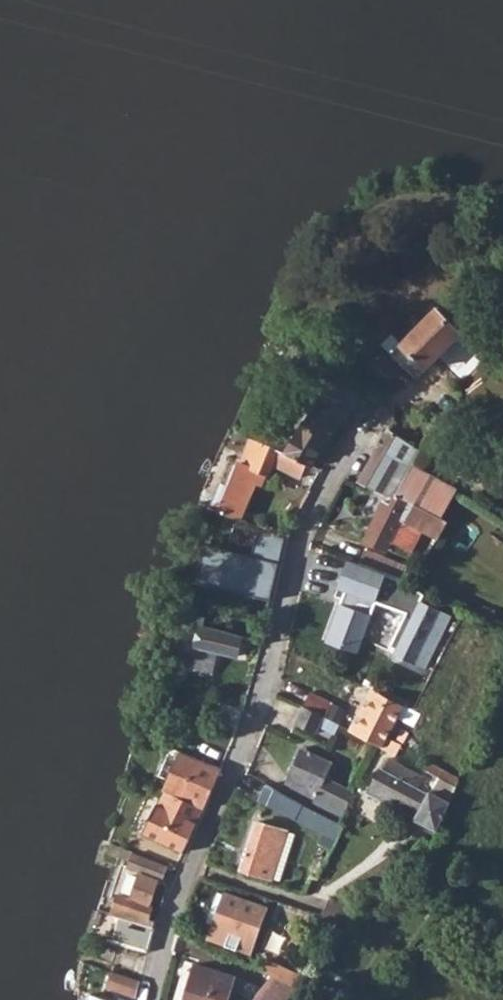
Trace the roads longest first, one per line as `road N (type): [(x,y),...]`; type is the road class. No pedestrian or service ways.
road 1 (residential): [(368,418),(295,541),(260,703),(181,873),(146,999)]

